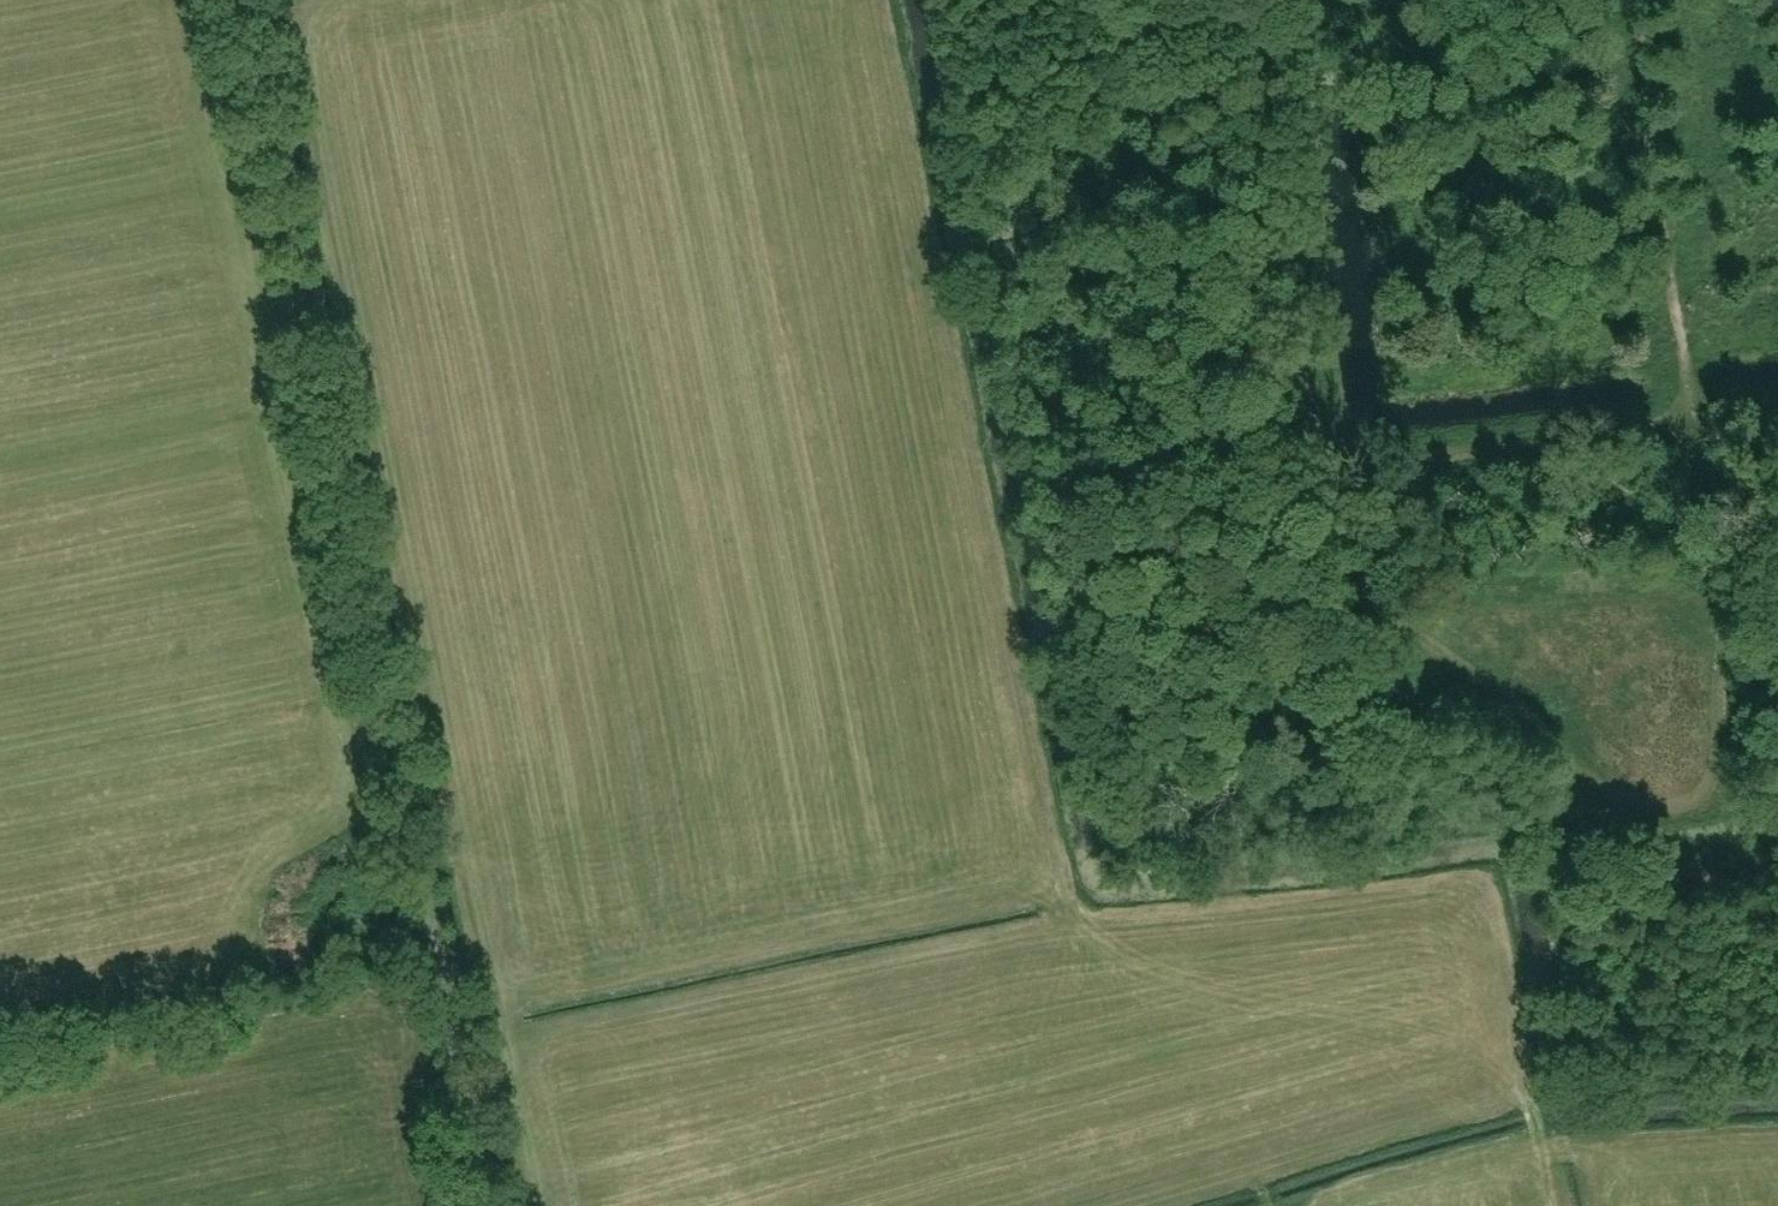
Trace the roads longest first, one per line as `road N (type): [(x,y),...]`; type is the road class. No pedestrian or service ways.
road 1 (track): [(491,1205),(247,0)]

